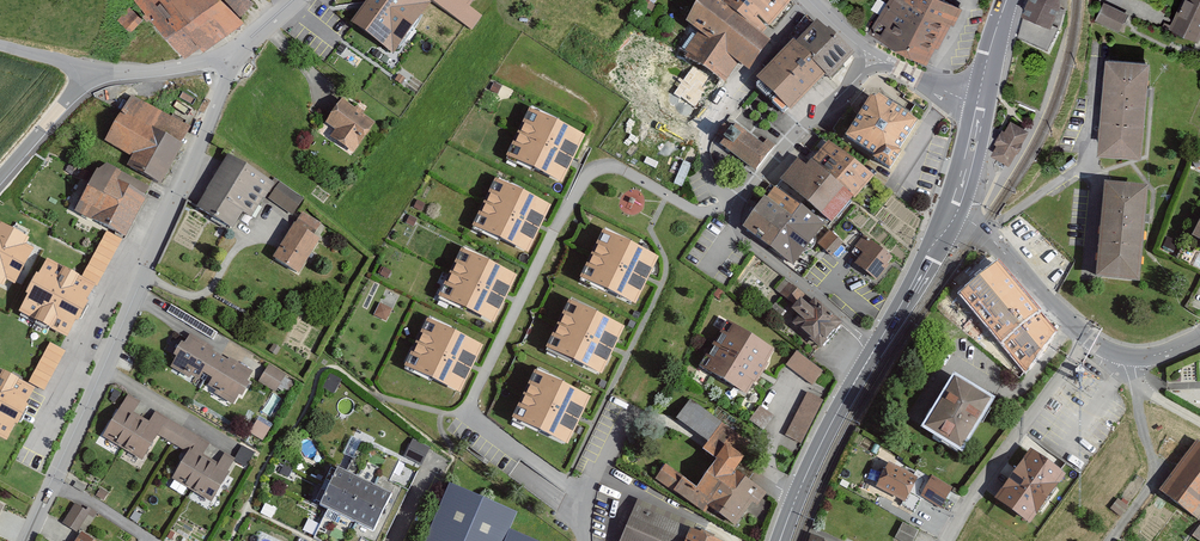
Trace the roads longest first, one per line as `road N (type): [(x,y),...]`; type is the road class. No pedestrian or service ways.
road 1 (residential): [(24,540),(107,369),(239,56)]
road 2 (residential): [(726,209),(711,138),(718,113),(811,3)]
road 3 (residential): [(1087,342),(1015,434),(949,540)]
road 4 (residential): [(726,209),(875,57)]
road 5 (residential): [(877,344),(745,236),(726,209)]
road 6 (residential): [(955,205),(1087,342)]
road 7 (primary): [(877,344),(796,498)]
road 8 (primary): [(955,205),(877,344)]
road 9 (unclassified): [(90,71),(154,72),(239,56)]
road 10 (residential): [(0,180),(90,71)]
road 11 (residential): [(796,498),(776,486),(769,465),(790,386)]

